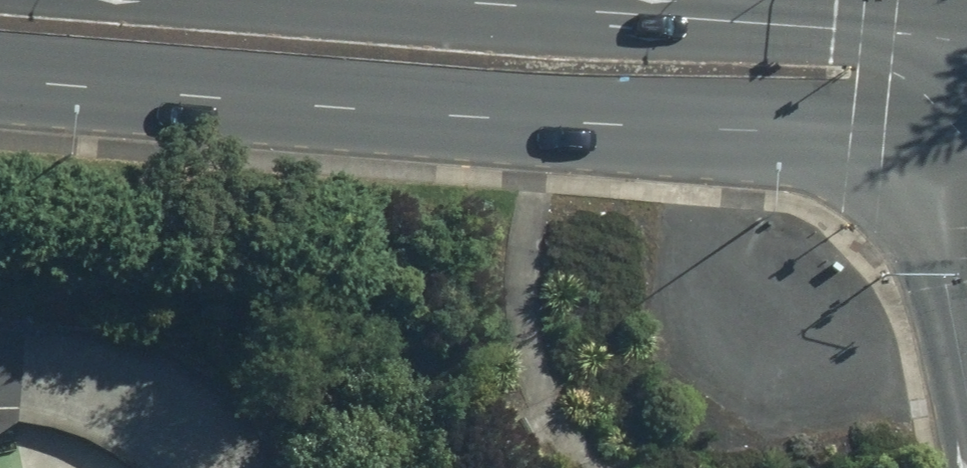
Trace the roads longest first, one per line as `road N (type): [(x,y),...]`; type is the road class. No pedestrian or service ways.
road 1 (secondary): [(966,152),(0,69)]
road 2 (secondary): [(652,0),(966,23)]

